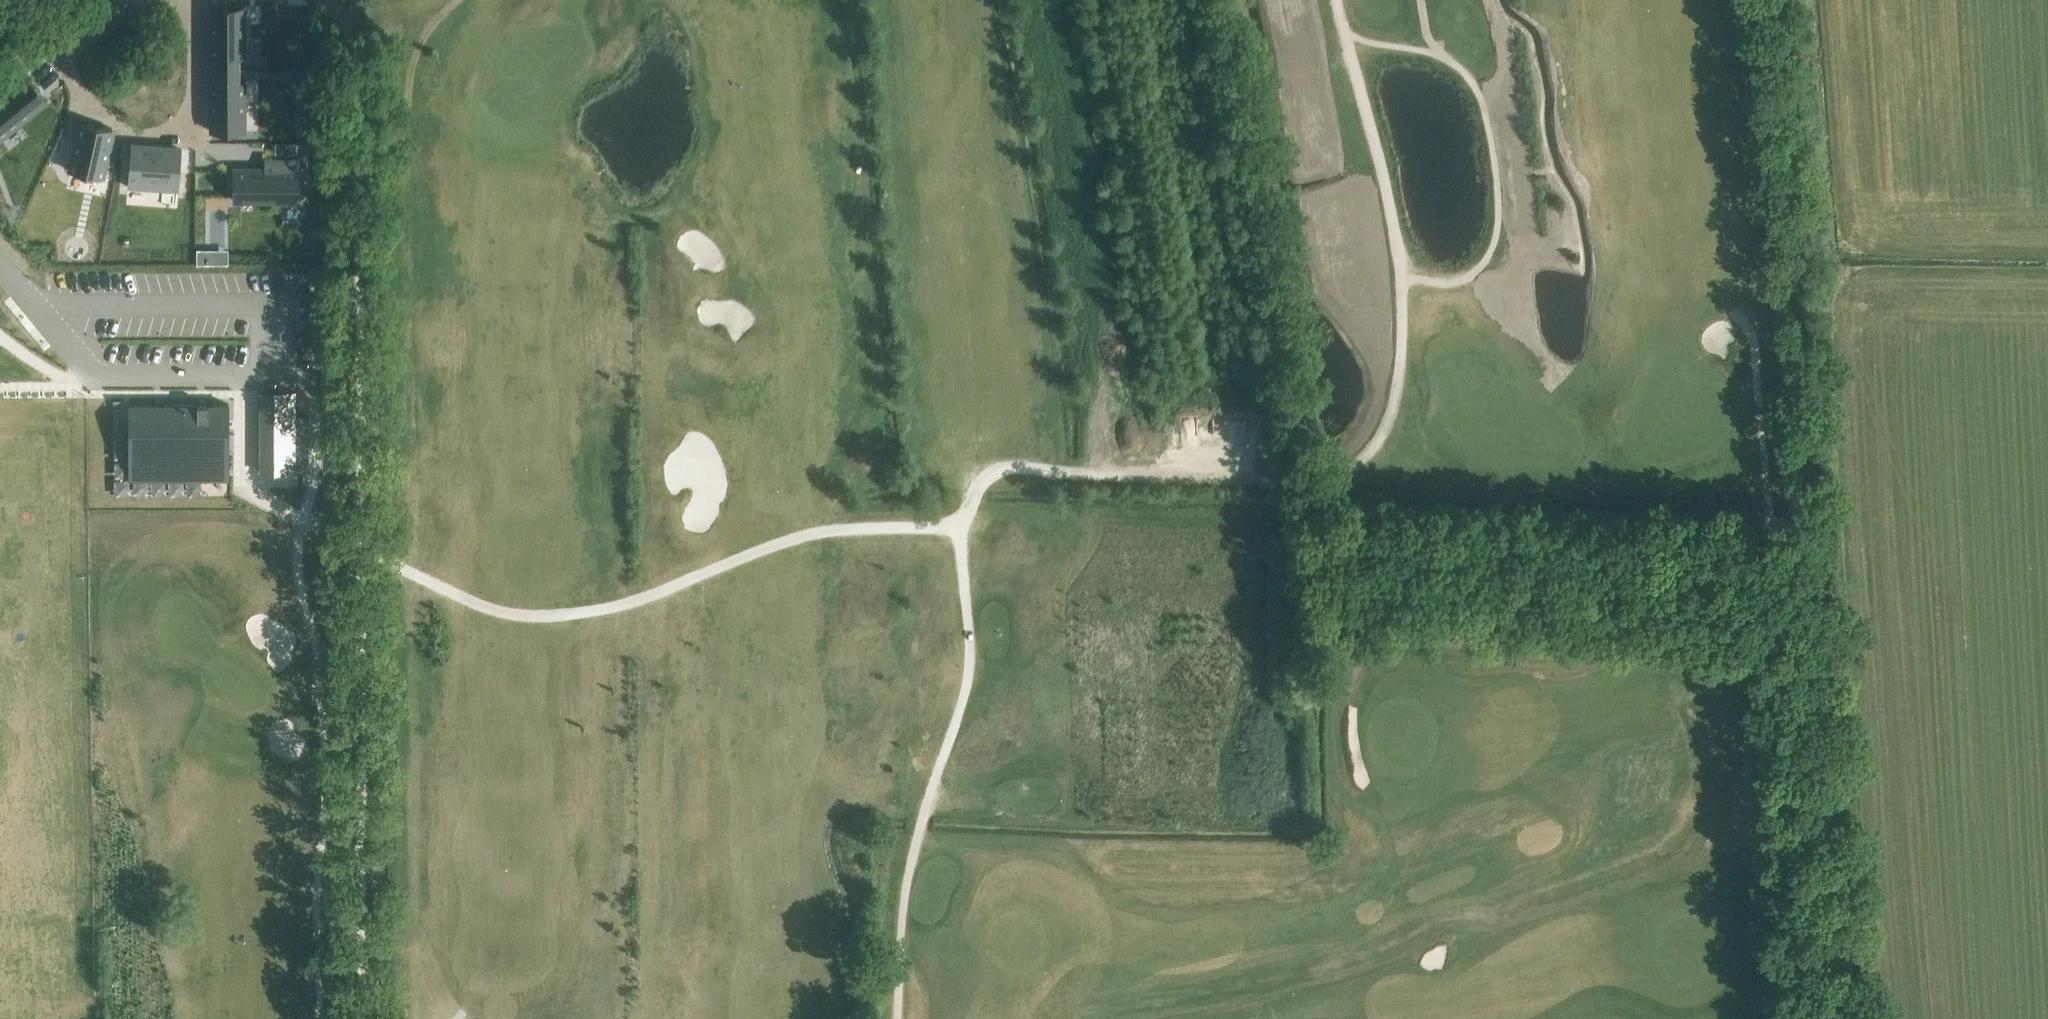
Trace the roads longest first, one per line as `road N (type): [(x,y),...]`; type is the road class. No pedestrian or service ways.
road 1 (track): [(363,1018),(360,39),(335,0)]
road 2 (residential): [(180,0),(196,12),(198,133),(167,132)]
road 3 (residential): [(102,109),(59,64),(132,0)]

